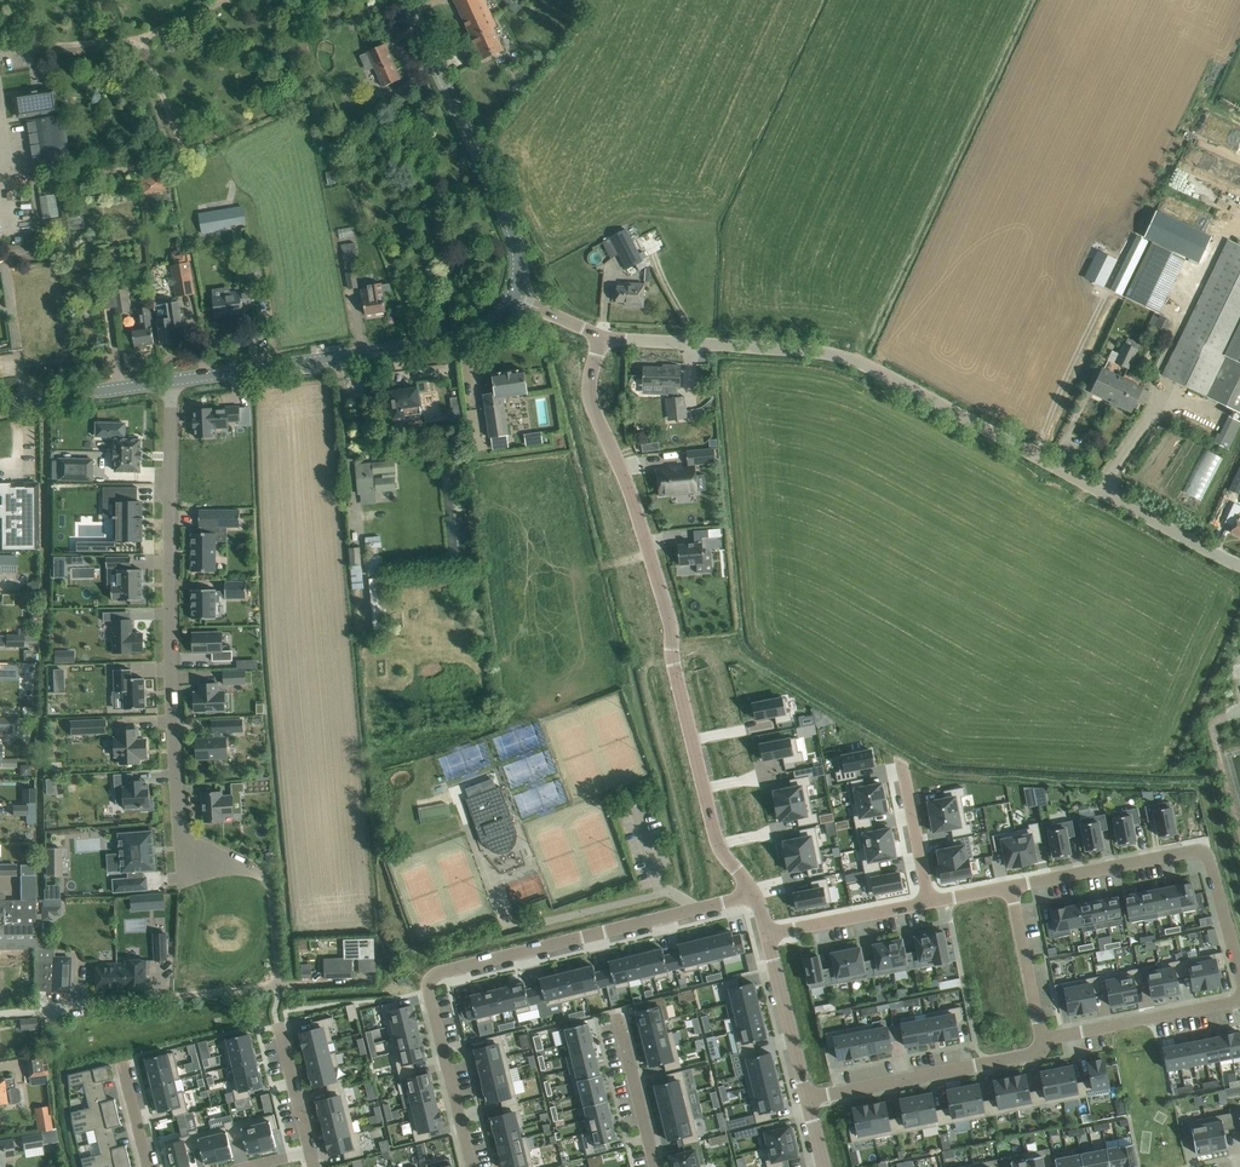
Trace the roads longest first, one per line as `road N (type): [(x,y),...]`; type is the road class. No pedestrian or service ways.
road 1 (unclassified): [(1239,568),(846,358),(600,336)]
road 2 (residential): [(752,895),(718,849),(671,631),(590,399),(600,336)]
road 3 (residential): [(470,1166),(430,1001),(438,975),(752,895)]
road 4 (residential): [(171,382),(179,874)]
road 5 (tertiary): [(171,382),(450,343),(494,322),(514,296)]
road 6 (residential): [(0,1013),(327,981)]
road 7 (tertiary): [(514,296),(519,265),(508,222),(406,0)]
road 8 (residential): [(1011,886),(1201,852),(1239,973)]
road 9 (residential): [(1046,1043),(1038,1052),(806,1100)]
road 10 (residential): [(1239,995),(1046,1043)]
road 11 (tertiary): [(0,408),(171,382)]
road 12 (residential): [(806,1100),(769,935)]
road 13 (residential): [(769,935),(927,902)]
road 14 (residential): [(1011,886),(1046,1043)]
road 15 (residential): [(654,1166),(618,1018)]
road 16 (residential): [(900,762),(927,902)]
road 17 (residential): [(307,1153),(278,1026)]

